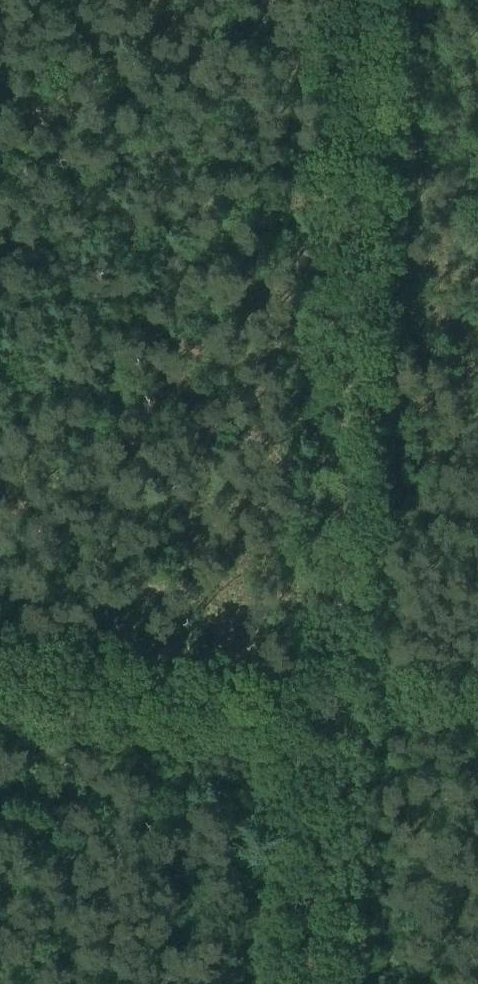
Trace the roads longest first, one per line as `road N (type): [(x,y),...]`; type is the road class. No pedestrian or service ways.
road 1 (track): [(380,0),(319,983)]
road 2 (track): [(0,665),(336,692)]

